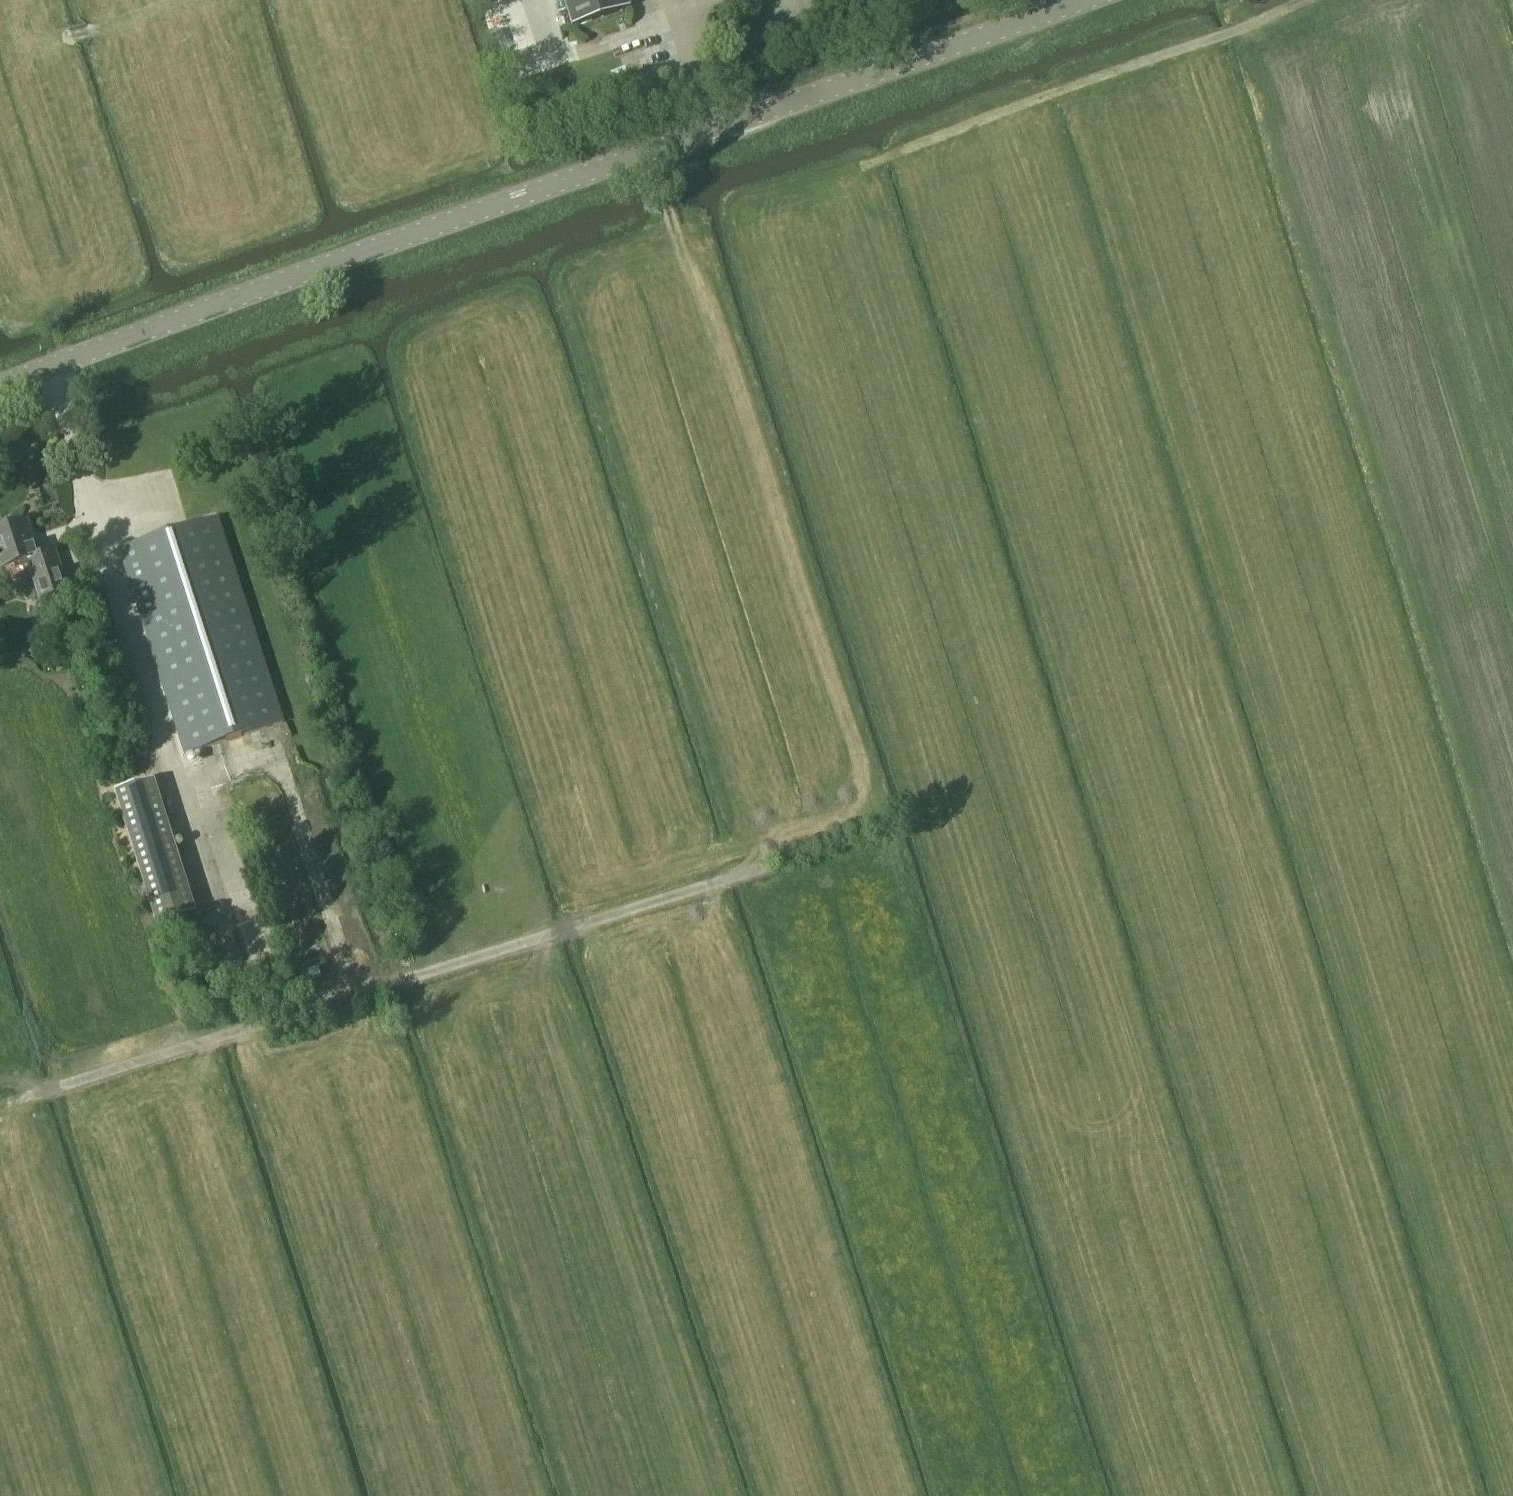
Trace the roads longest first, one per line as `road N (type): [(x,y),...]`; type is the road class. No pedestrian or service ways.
road 1 (unclassified): [(0,388),(1094,0)]
road 2 (track): [(888,156),(1302,0)]

